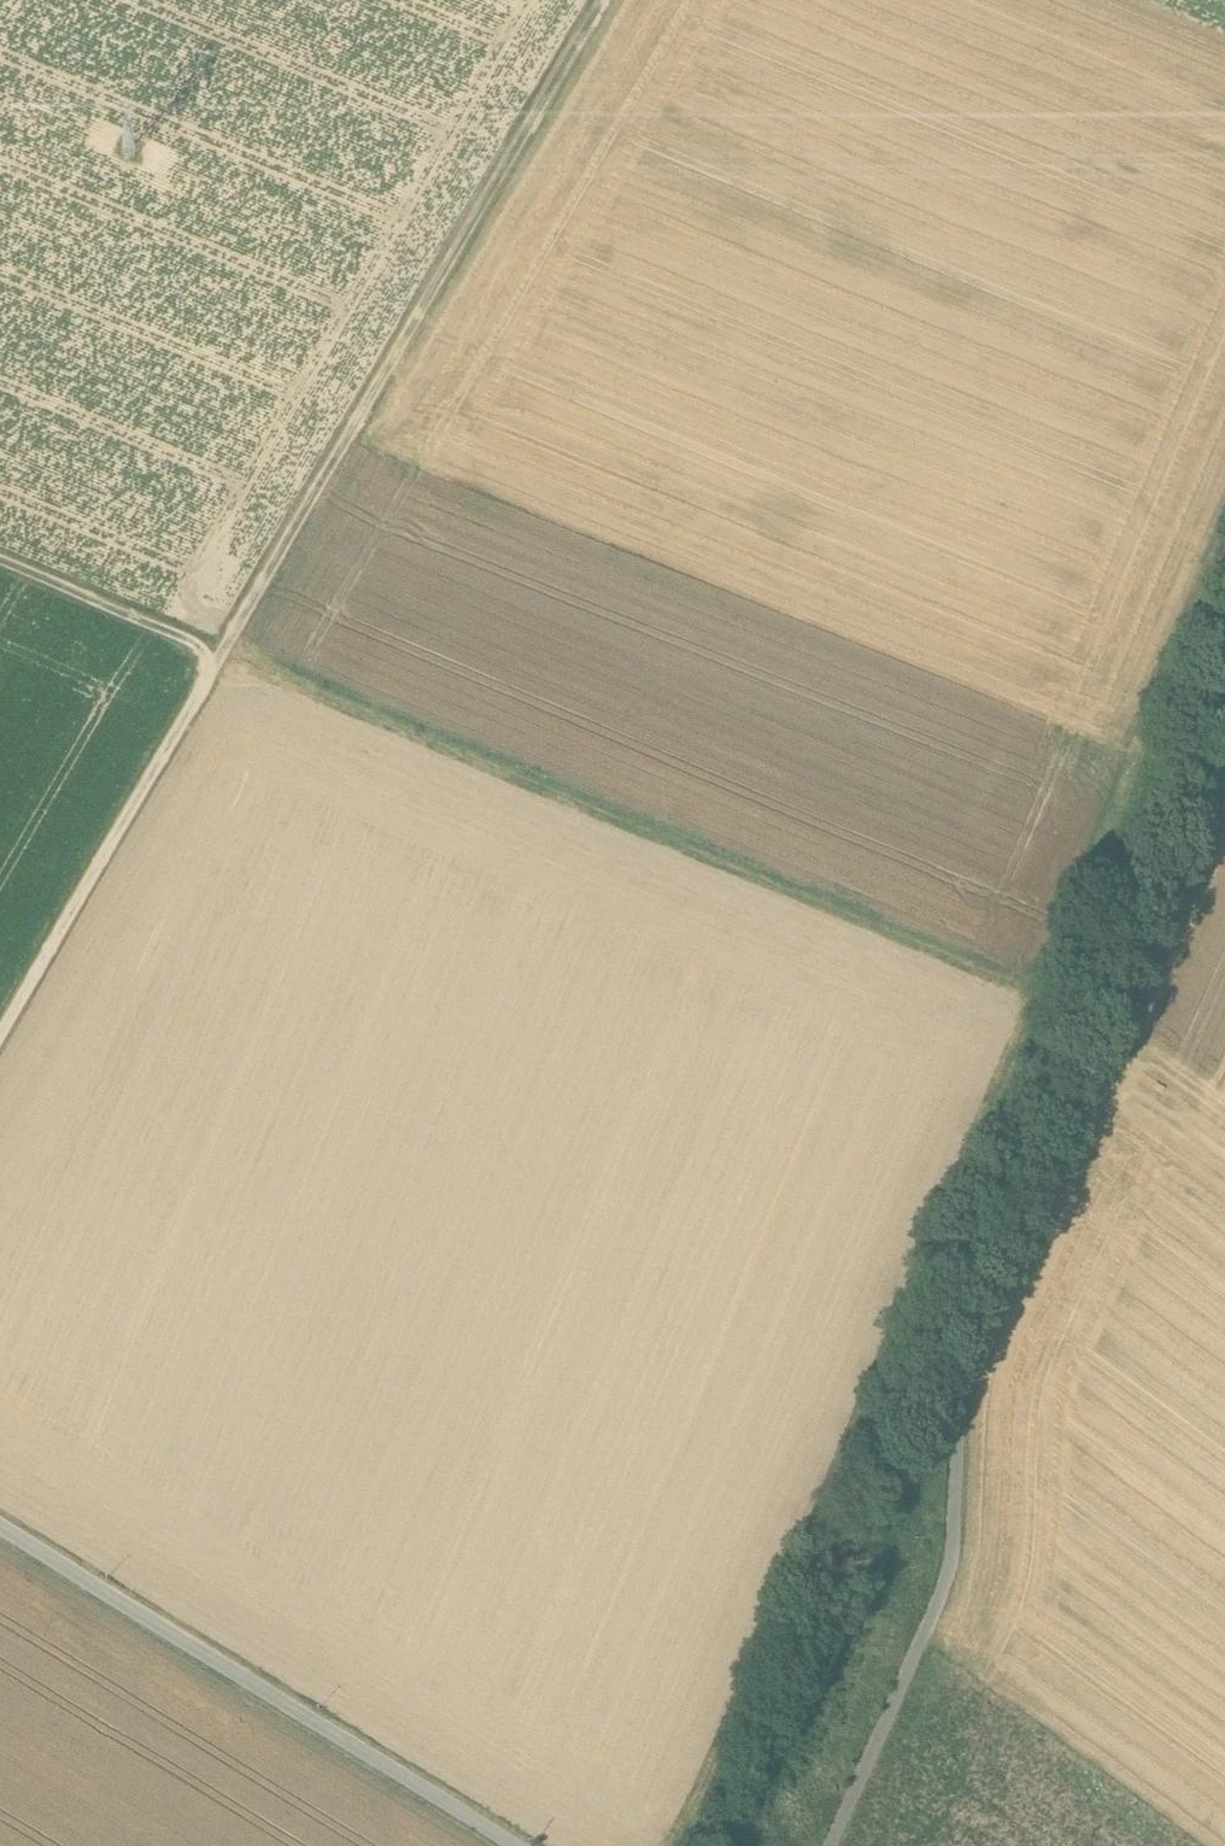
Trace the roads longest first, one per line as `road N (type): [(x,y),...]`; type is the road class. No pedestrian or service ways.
road 1 (track): [(673,1845),(744,1719),(1224,555)]
road 2 (track): [(0,1041),(608,0)]
road 3 (track): [(1054,975),(237,637),(0,548)]
road 4 (unclassified): [(519,1845),(0,1526)]

